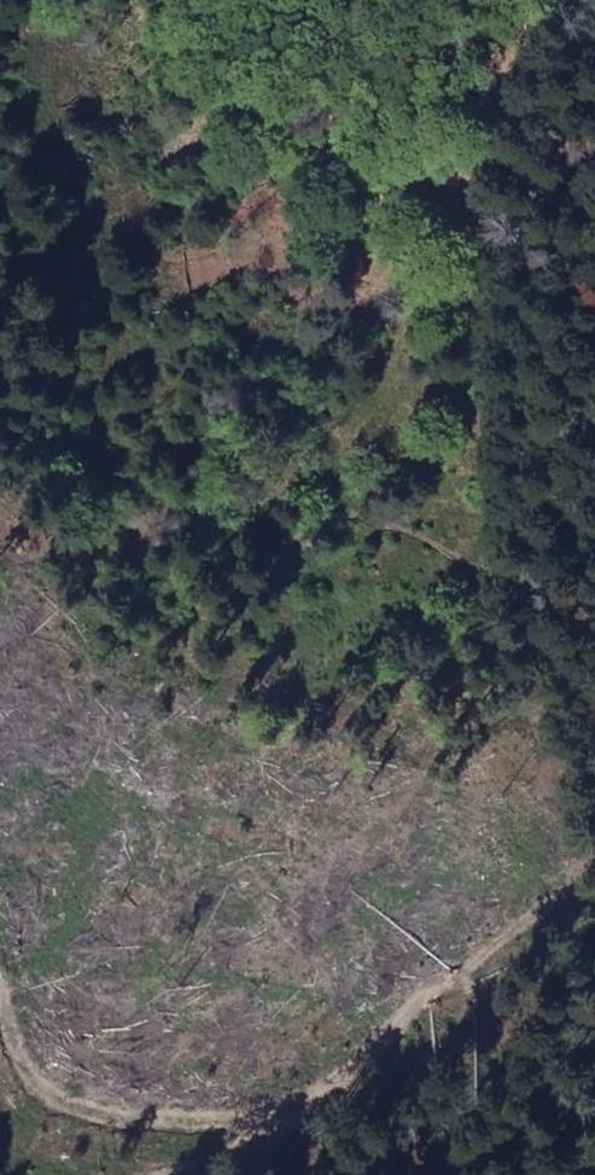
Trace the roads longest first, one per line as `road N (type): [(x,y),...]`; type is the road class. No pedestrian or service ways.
road 1 (track): [(594,880),(241,1174)]

